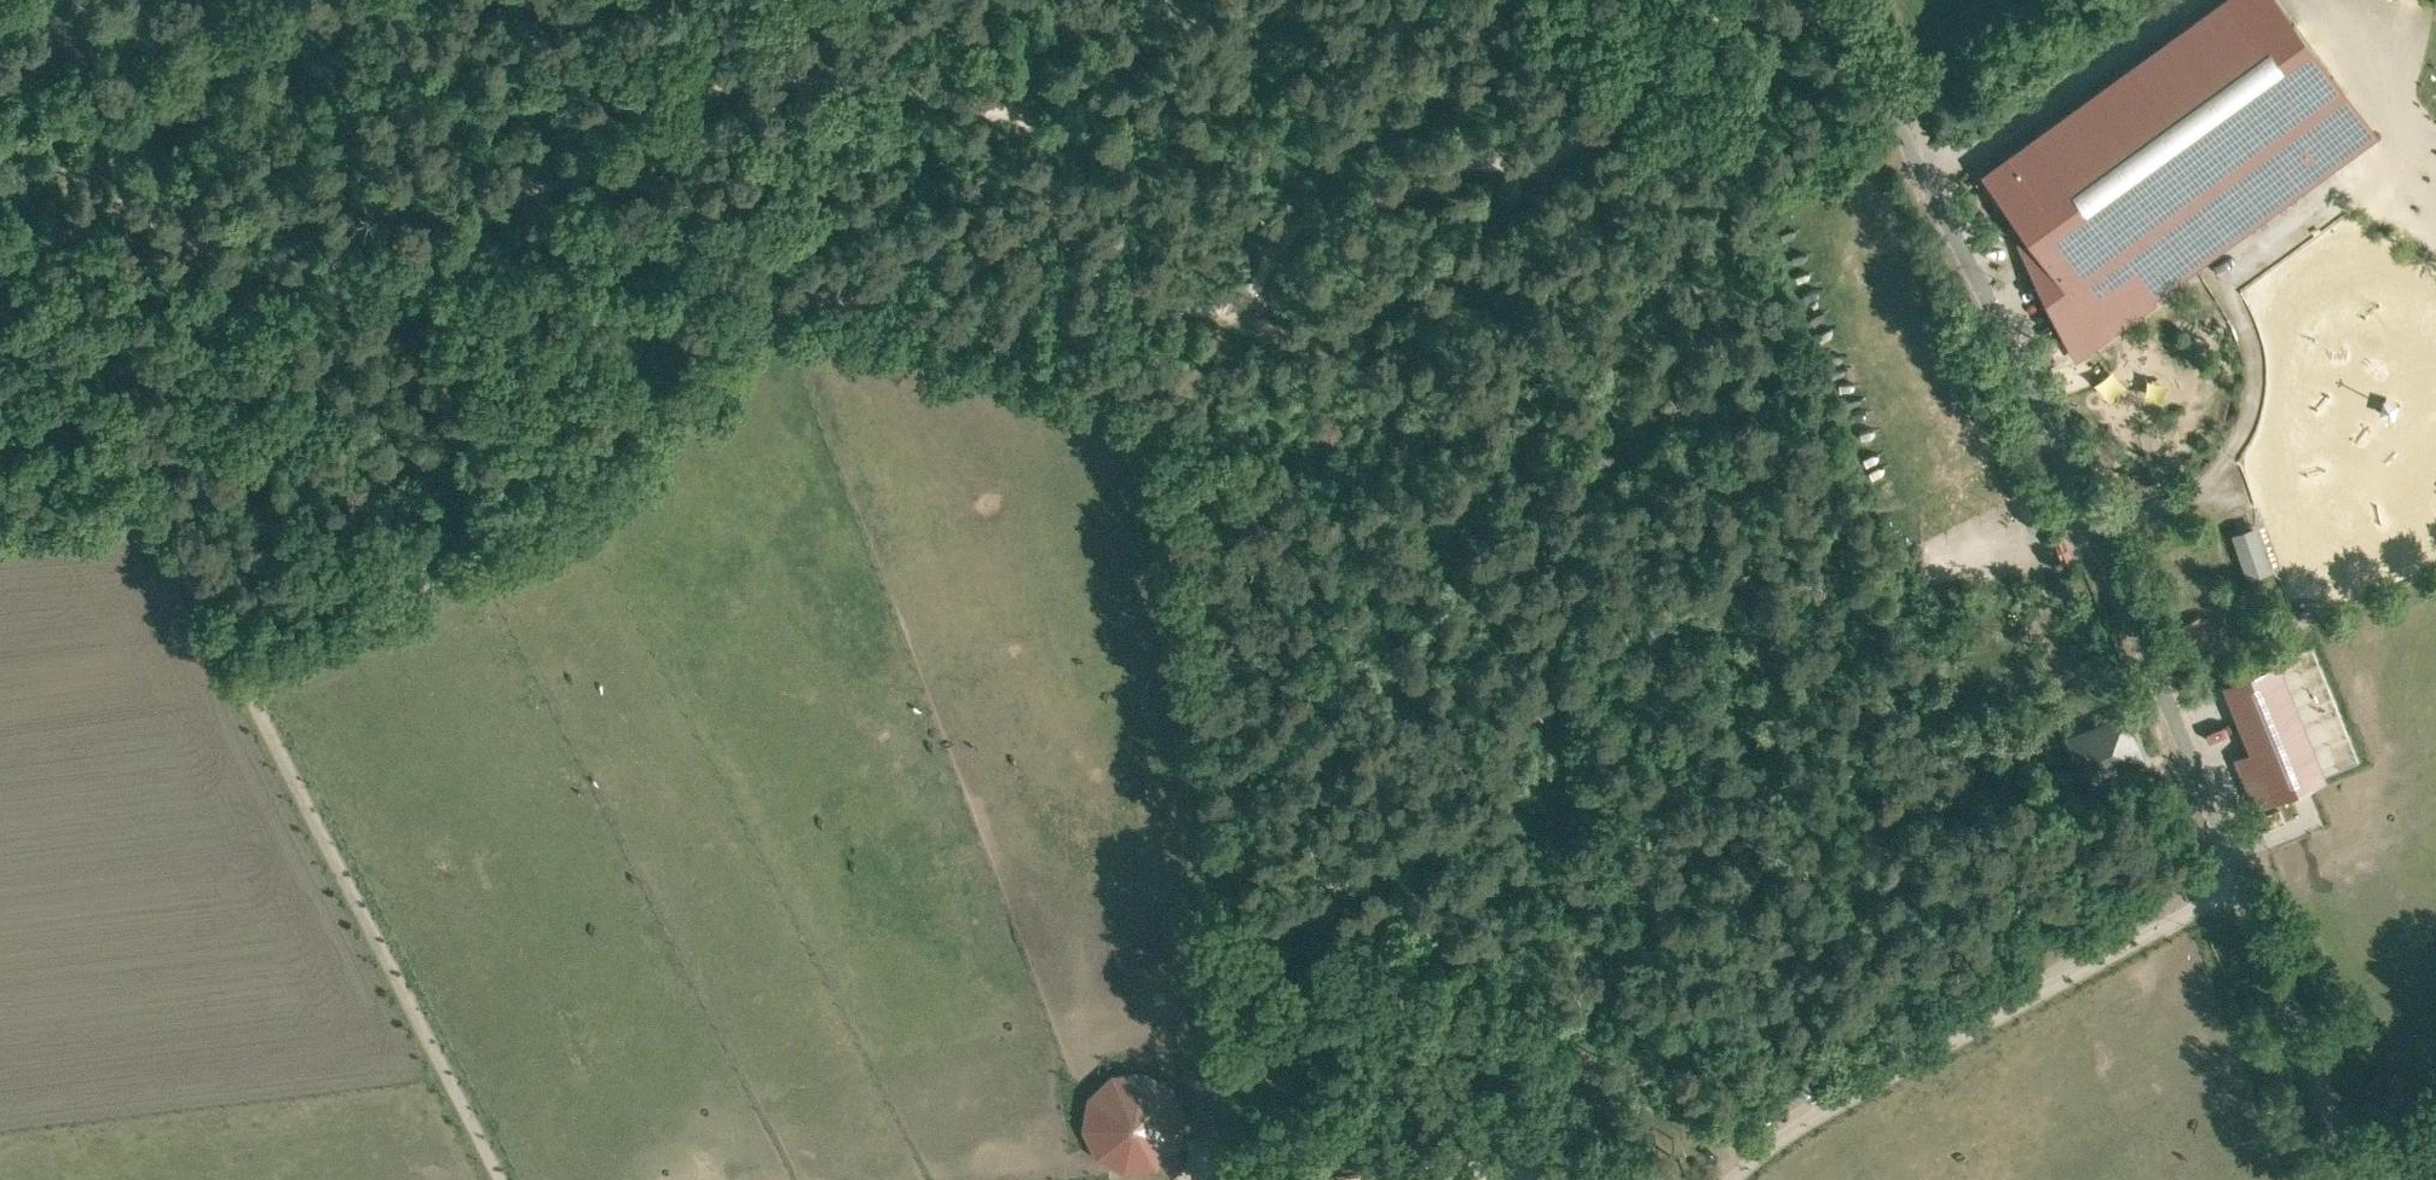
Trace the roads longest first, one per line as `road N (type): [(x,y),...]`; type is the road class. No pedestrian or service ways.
road 1 (track): [(37,29),(91,298),(86,471),(109,519),(159,551),(403,993),(493,1179)]
road 2 (unclassified): [(2239,884),(2025,394),(1826,0)]
road 3 (unclassified): [(2239,884),(1780,1140),(1738,1179)]
road 4 (unclassified): [(2356,1179),(2239,884)]

